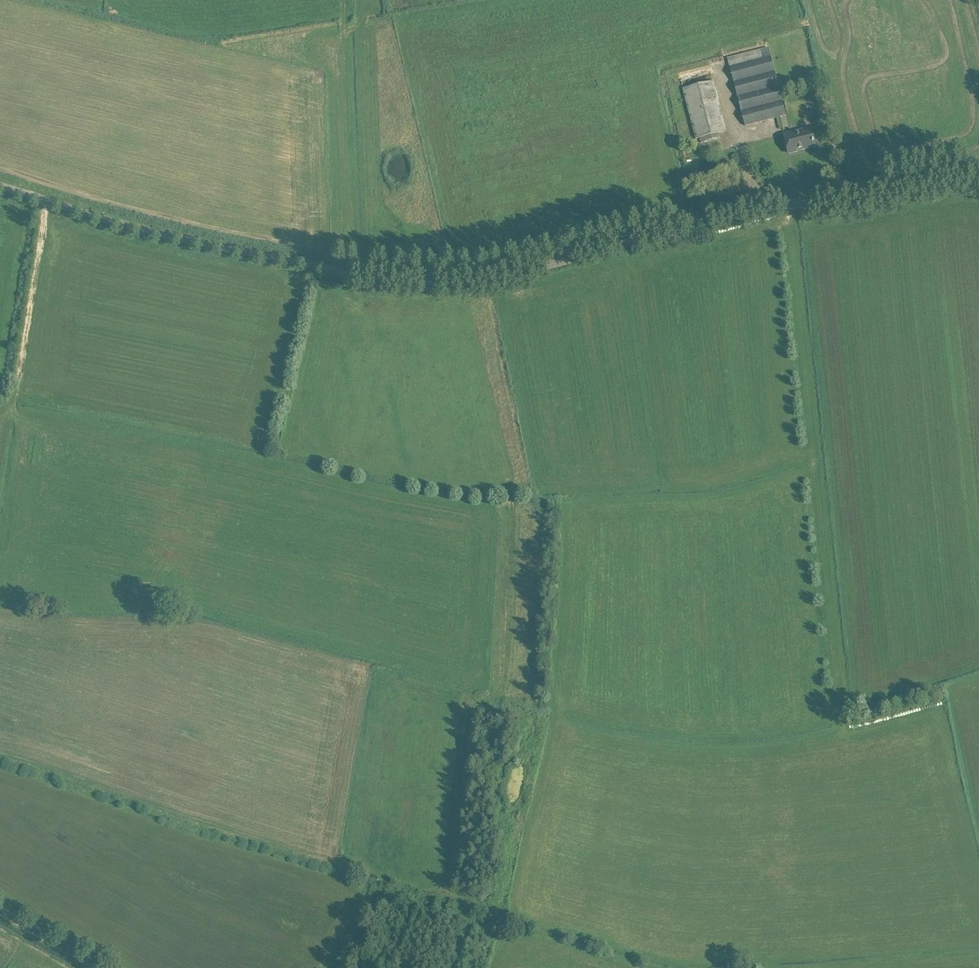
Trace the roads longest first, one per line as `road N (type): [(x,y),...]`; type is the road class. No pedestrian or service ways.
road 1 (unclassified): [(0,183),(195,242),(364,275),(444,281),(524,272),(757,207),(839,203),(978,180)]

